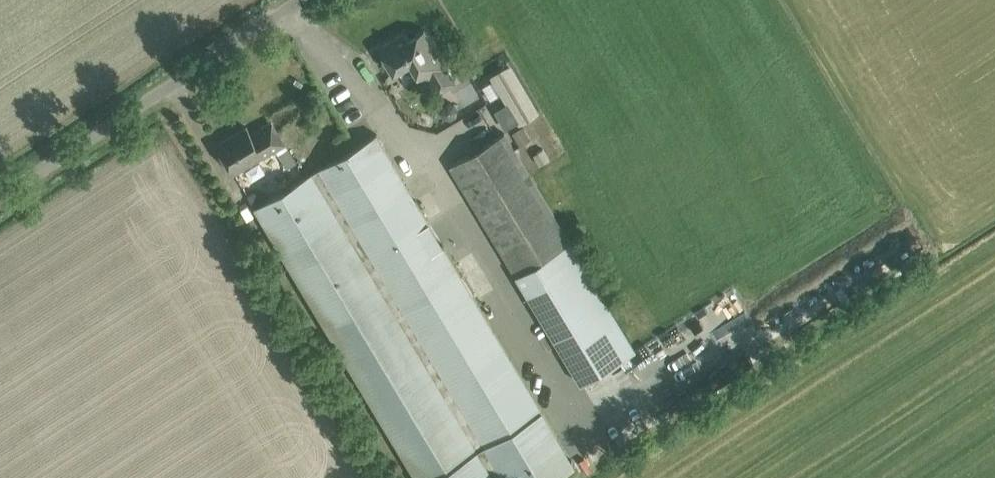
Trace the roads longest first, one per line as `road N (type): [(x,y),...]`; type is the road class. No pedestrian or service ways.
road 1 (unclassified): [(0,200),(308,0)]

